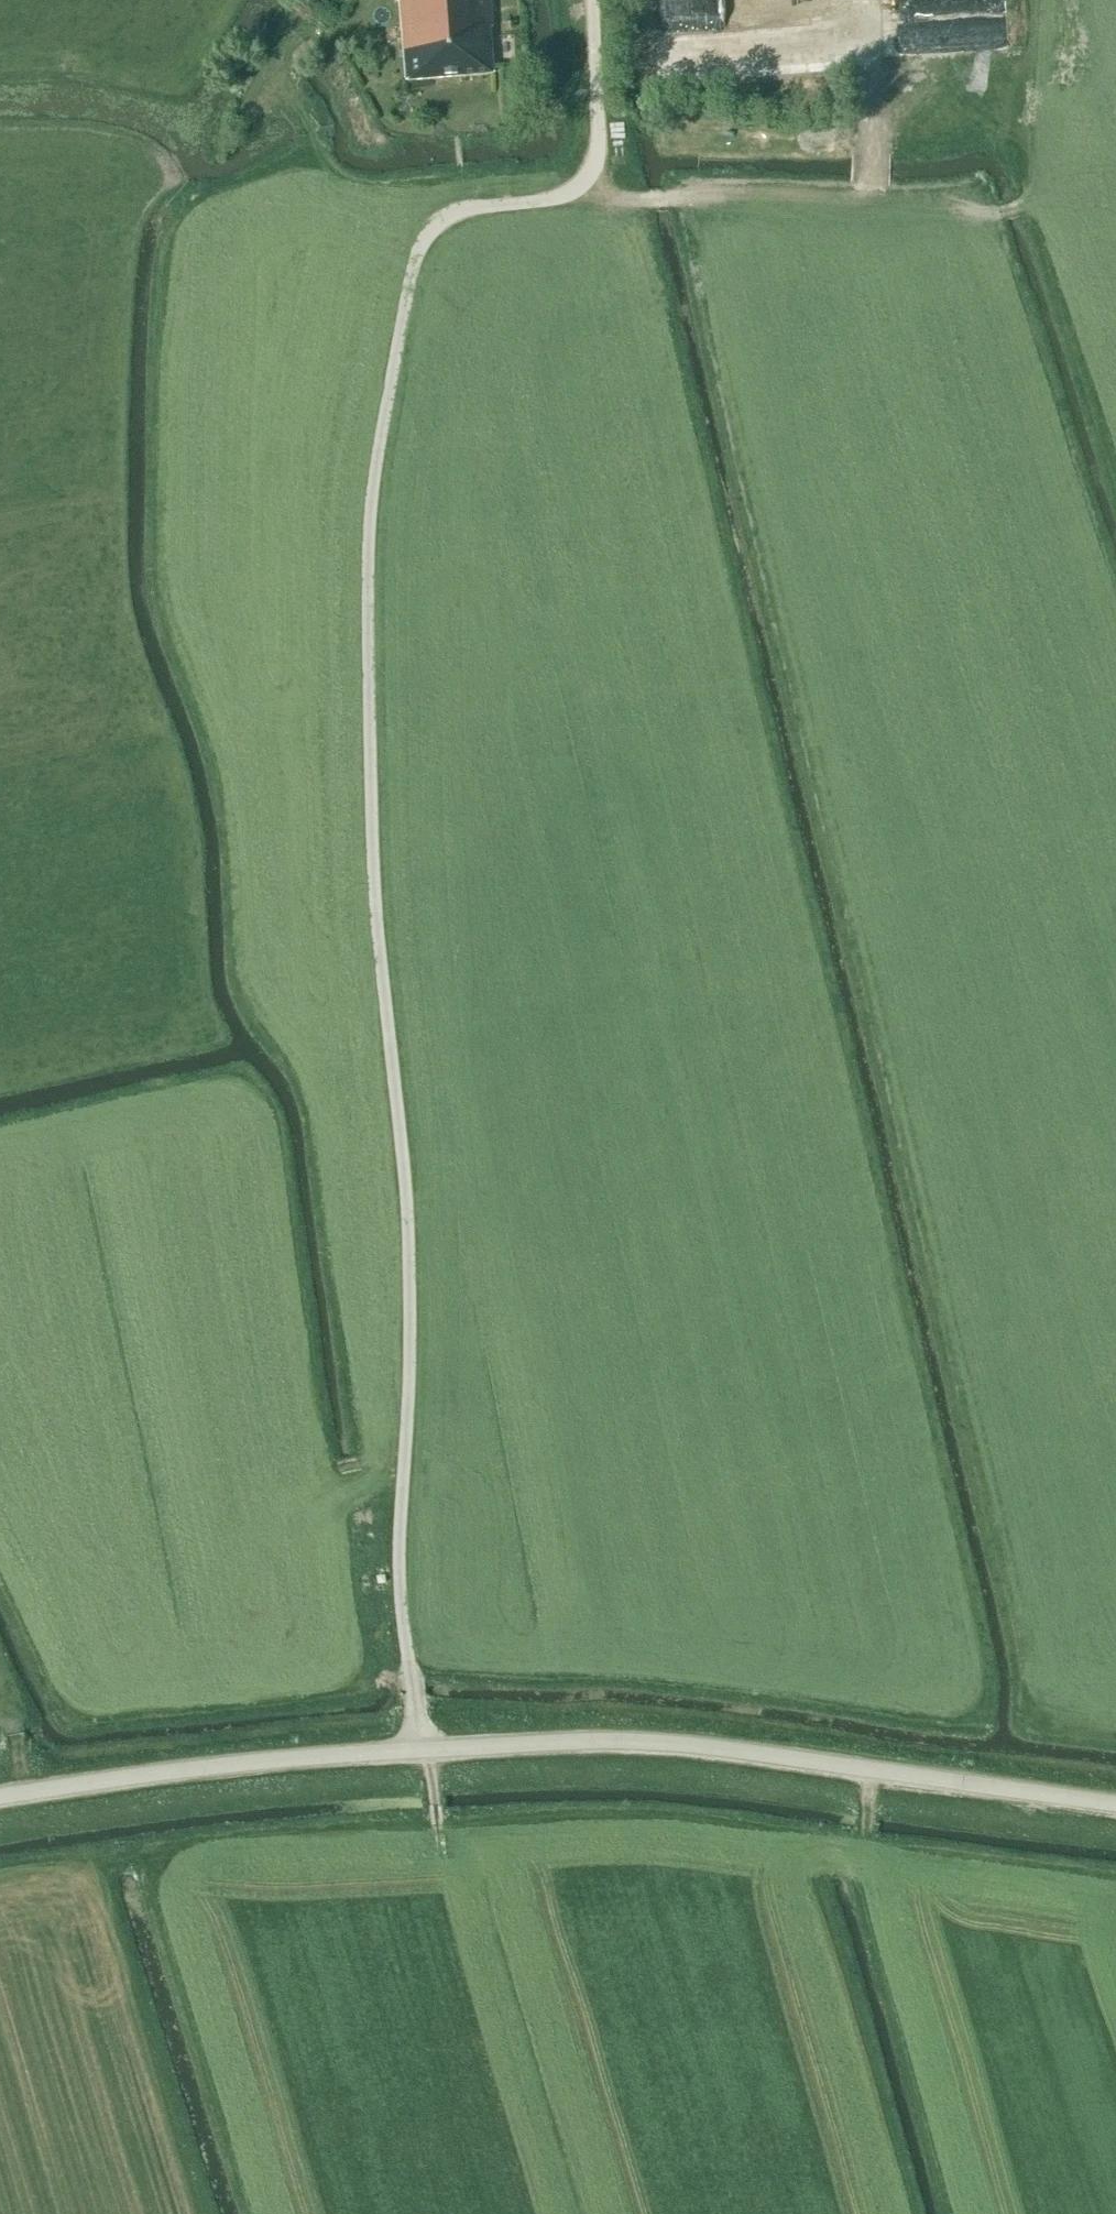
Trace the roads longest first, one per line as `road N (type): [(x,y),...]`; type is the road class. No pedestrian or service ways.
road 1 (unclassified): [(421,1752),(402,1616),(409,1253),(377,927),(366,537),(418,249),(436,222),(467,209),(552,200),(581,188),(597,163),(592,0)]
road 2 (tertiary): [(421,1752),(675,1745),(1115,1805)]
road 3 (tertiary): [(0,1798),(247,1763),(421,1752)]

